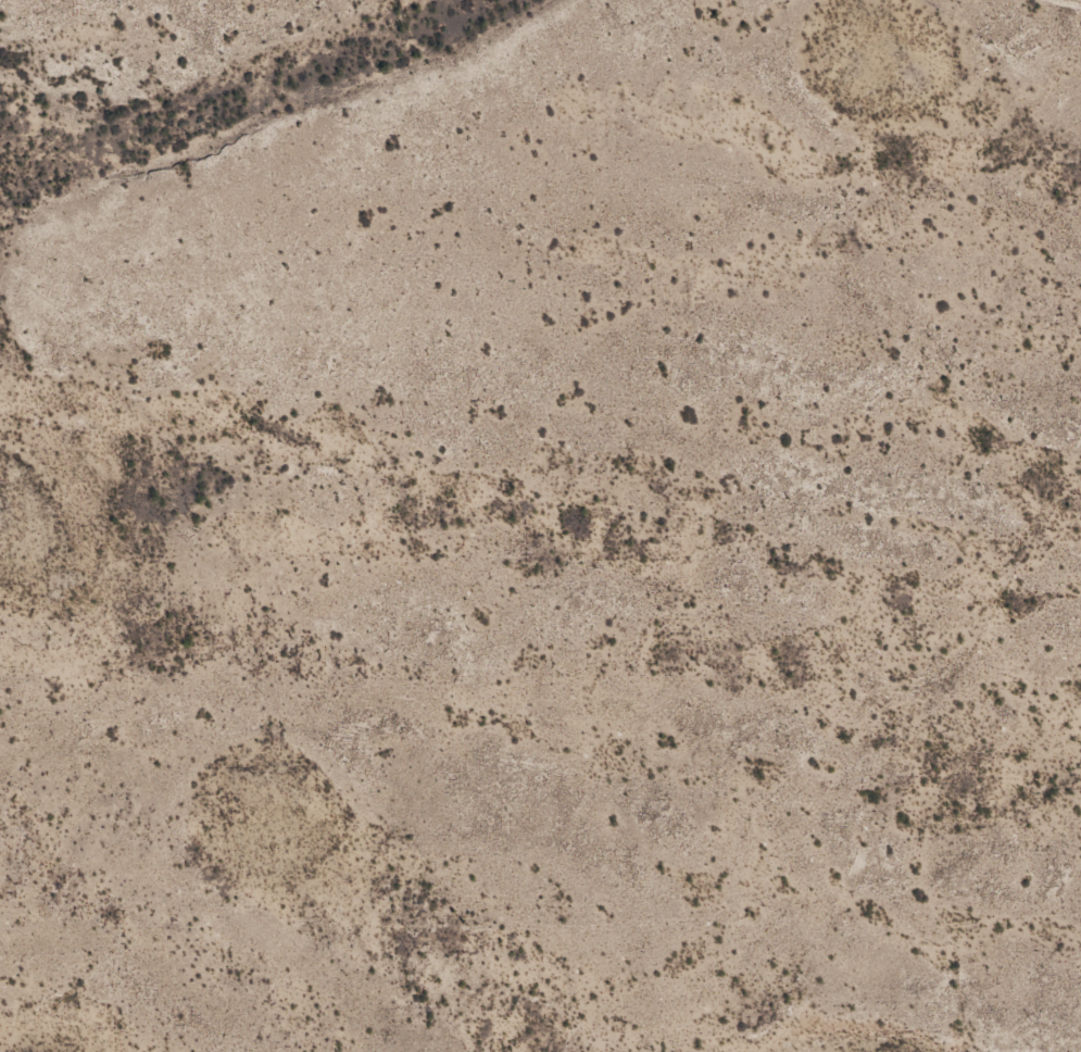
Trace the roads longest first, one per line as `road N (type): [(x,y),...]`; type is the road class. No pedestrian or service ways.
road 1 (track): [(771,1051),(862,915),(1080,493)]

